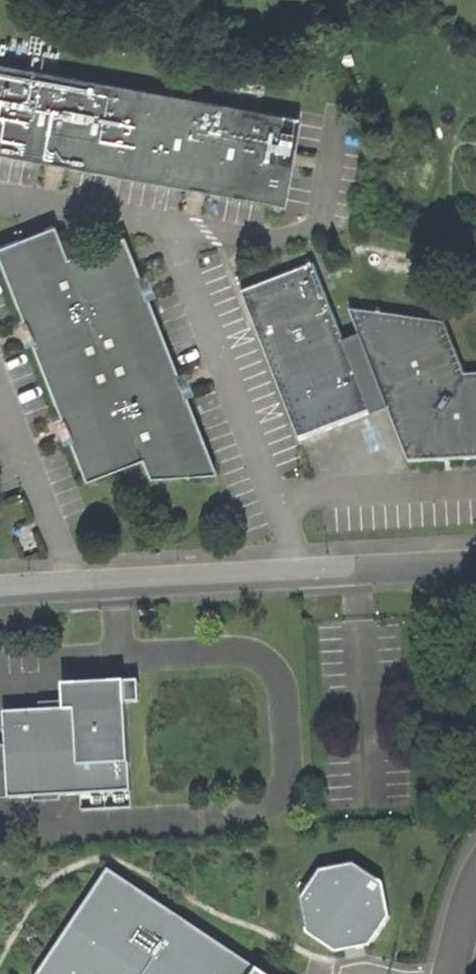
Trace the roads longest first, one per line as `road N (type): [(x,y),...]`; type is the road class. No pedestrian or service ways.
road 1 (unclassified): [(0,589),(475,564)]

